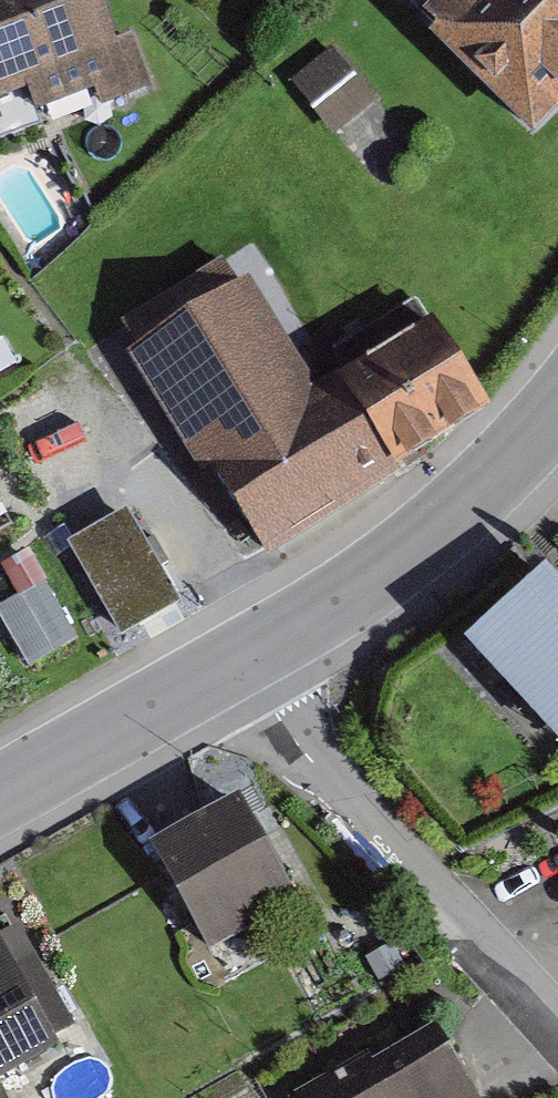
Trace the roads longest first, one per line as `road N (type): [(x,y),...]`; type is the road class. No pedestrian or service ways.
road 1 (residential): [(557,1028),(313,763),(243,665)]
road 2 (unclassified): [(243,665),(395,564),(484,487),(557,403)]
road 3 (residential): [(0,800),(243,665)]

